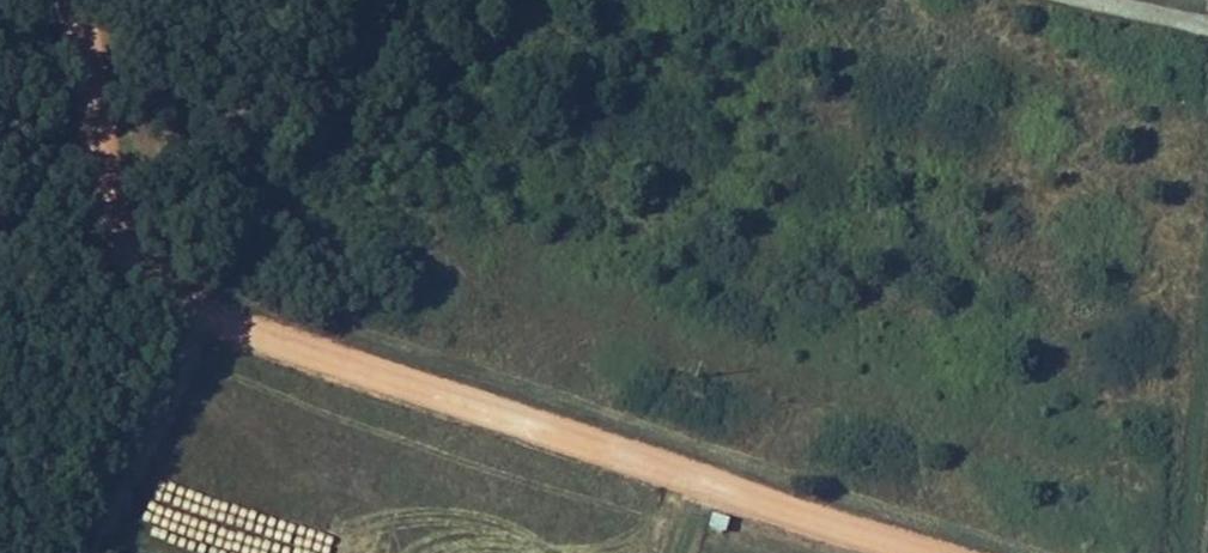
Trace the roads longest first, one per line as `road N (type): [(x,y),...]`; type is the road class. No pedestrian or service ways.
road 1 (track): [(81,0),(82,55),(128,266),(165,309),(925,552)]

